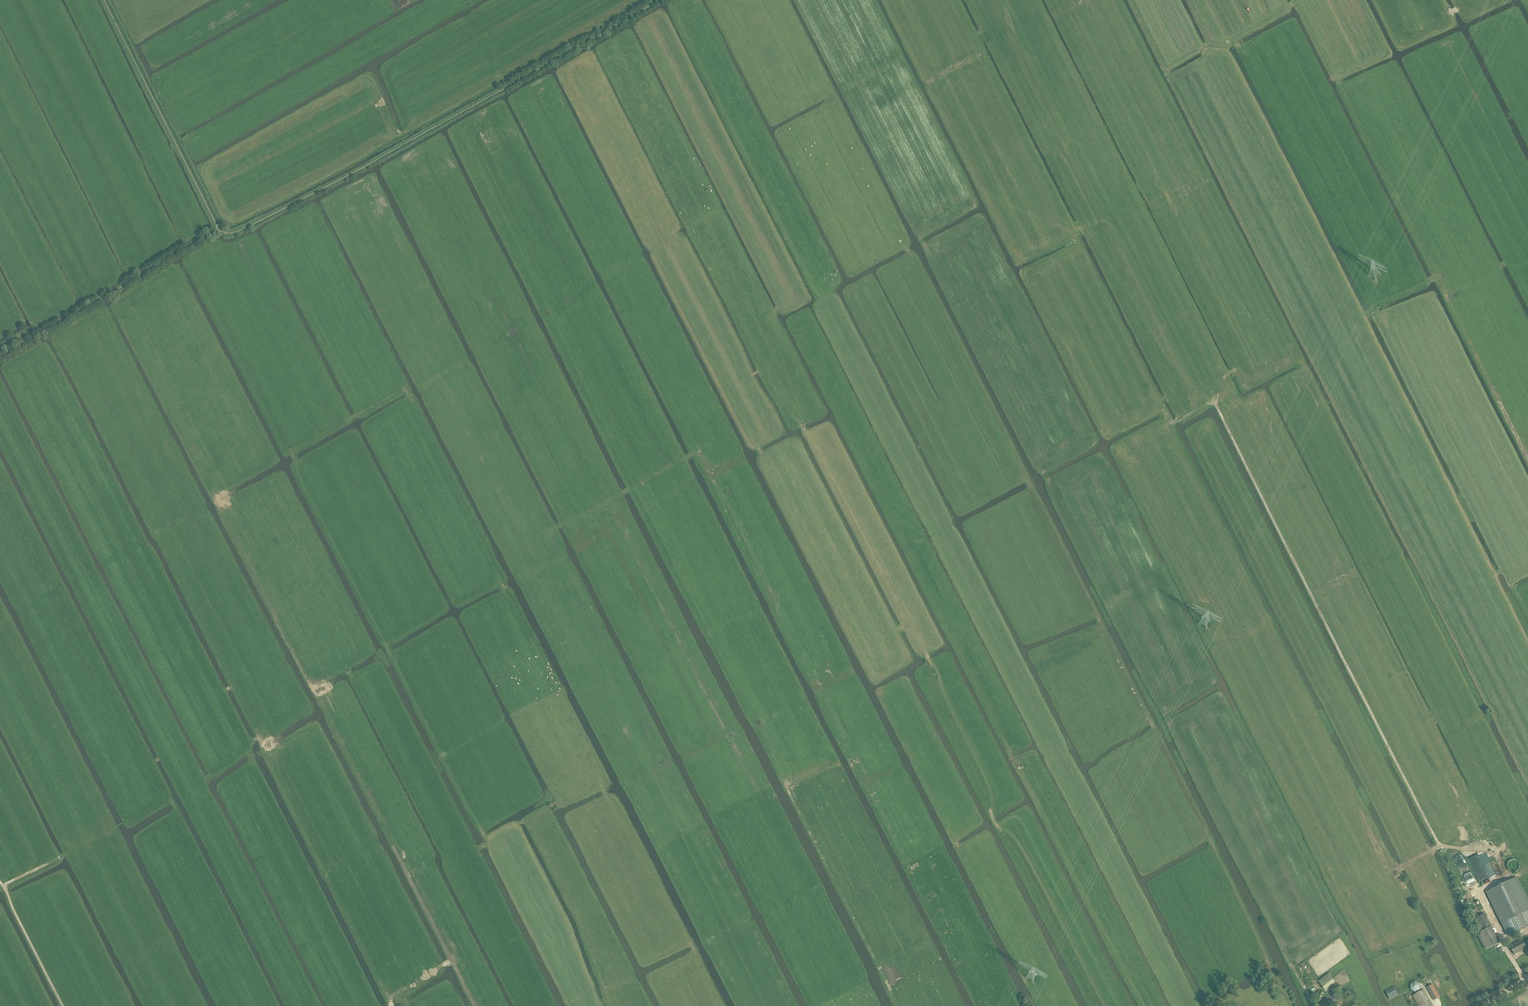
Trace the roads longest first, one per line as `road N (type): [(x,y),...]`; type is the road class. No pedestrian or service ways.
road 1 (track): [(1478,890),(1503,878),(1495,851),(1437,841),(1214,401),(1174,392),(1164,382),(988,30),(966,41),(948,76),(986,152)]
road 2 (track): [(63,1005),(0,882)]

